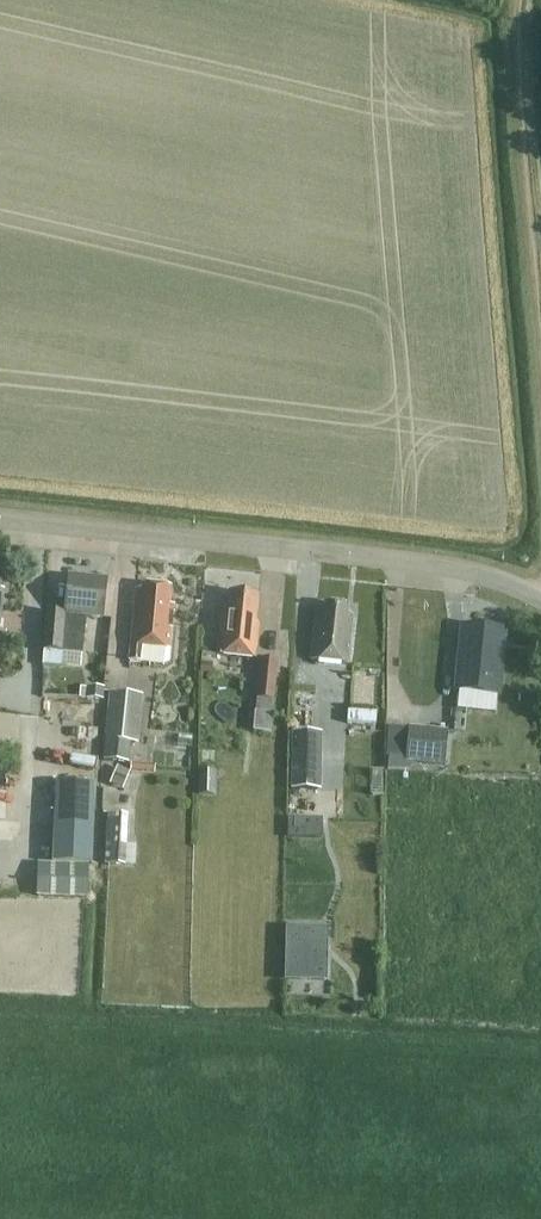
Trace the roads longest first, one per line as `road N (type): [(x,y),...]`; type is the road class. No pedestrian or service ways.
road 1 (unclassified): [(540,598),(470,568),(414,559),(0,516)]

